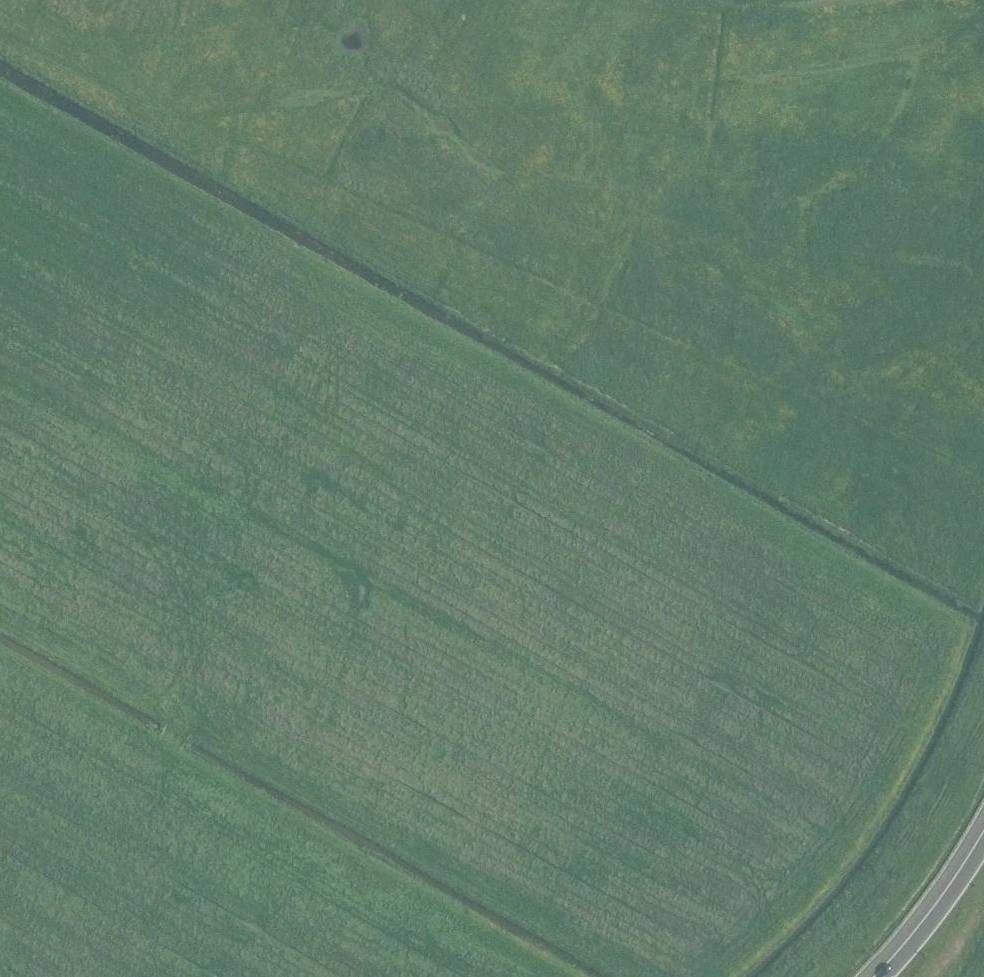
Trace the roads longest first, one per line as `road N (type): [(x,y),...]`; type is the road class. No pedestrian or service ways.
road 1 (motorway): [(983,843),(878,976)]

